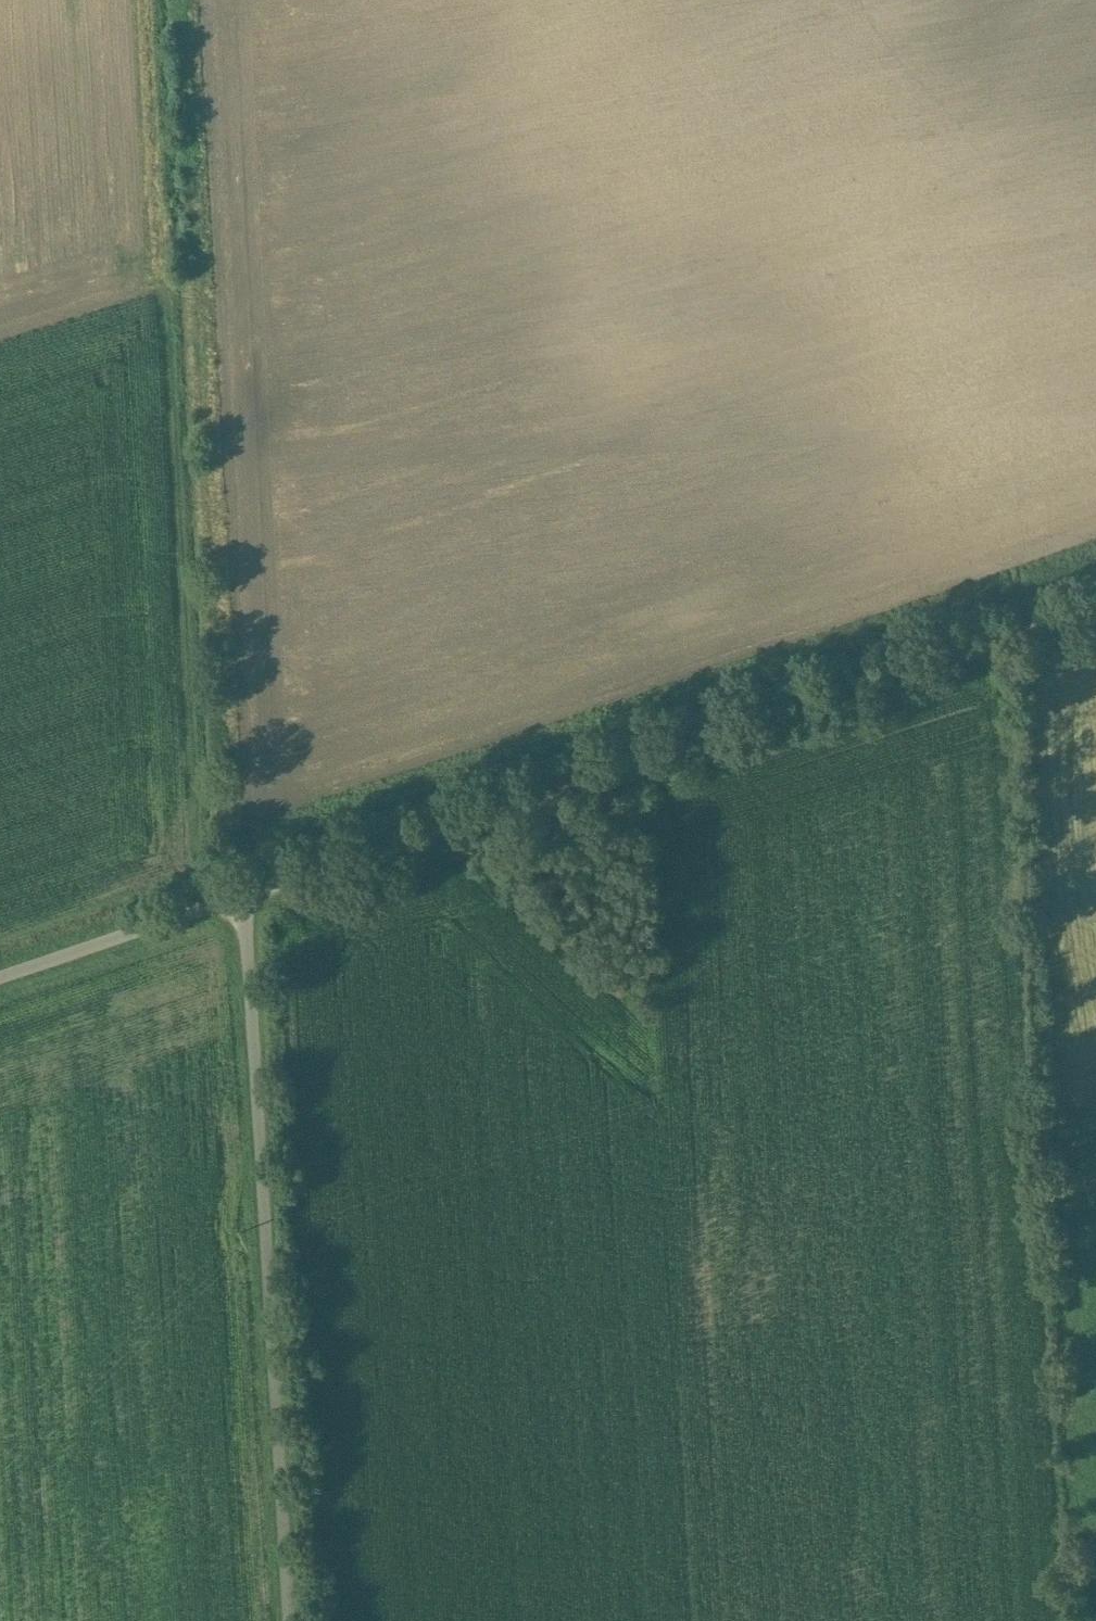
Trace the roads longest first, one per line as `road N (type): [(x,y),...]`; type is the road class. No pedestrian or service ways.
road 1 (unclassified): [(242,895),(1095,609)]
road 2 (unclassified): [(286,1620),(242,895)]
road 3 (unclassified): [(0,977),(242,895)]

